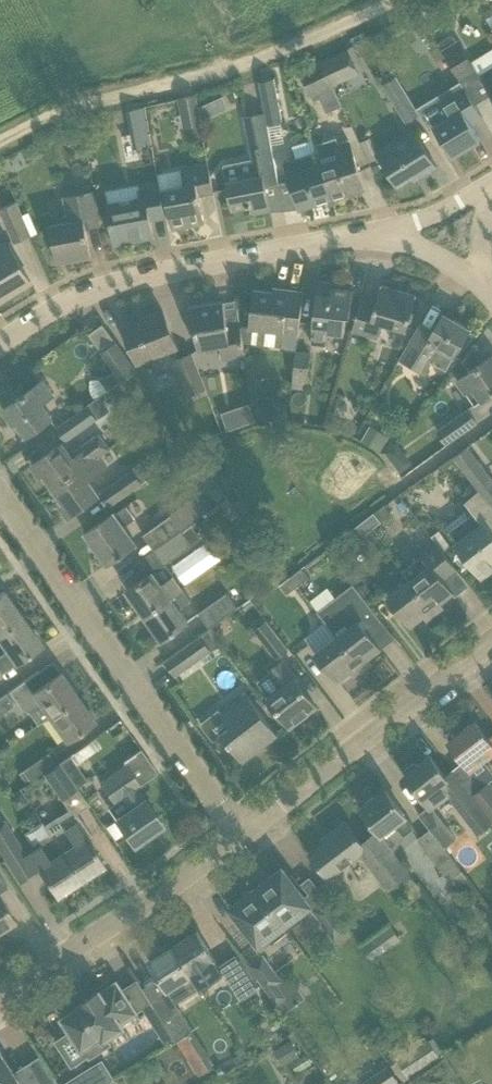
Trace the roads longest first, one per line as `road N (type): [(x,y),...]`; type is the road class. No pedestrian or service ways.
road 1 (residential): [(240,837),(0,493)]
road 2 (residential): [(0,344),(48,310),(107,286),(202,263),(399,235)]
road 3 (unclassified): [(0,126),(77,100),(205,79),(373,0)]
road 4 (residential): [(240,837),(491,642)]
road 5 (residential): [(0,995),(240,837)]

